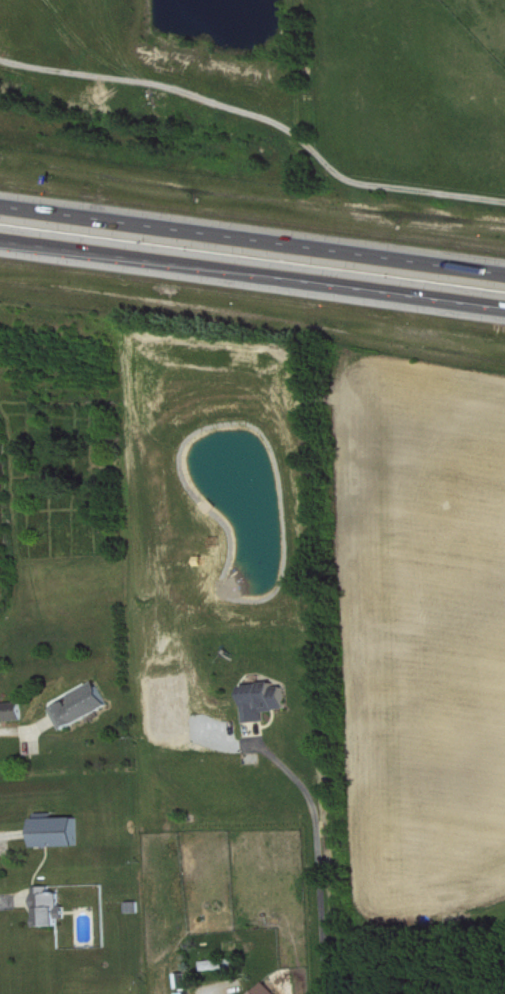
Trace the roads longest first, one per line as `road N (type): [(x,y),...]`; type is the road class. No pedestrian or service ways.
road 1 (motorway): [(0,239),(504,308)]
road 2 (motorway): [(504,274),(0,206)]

